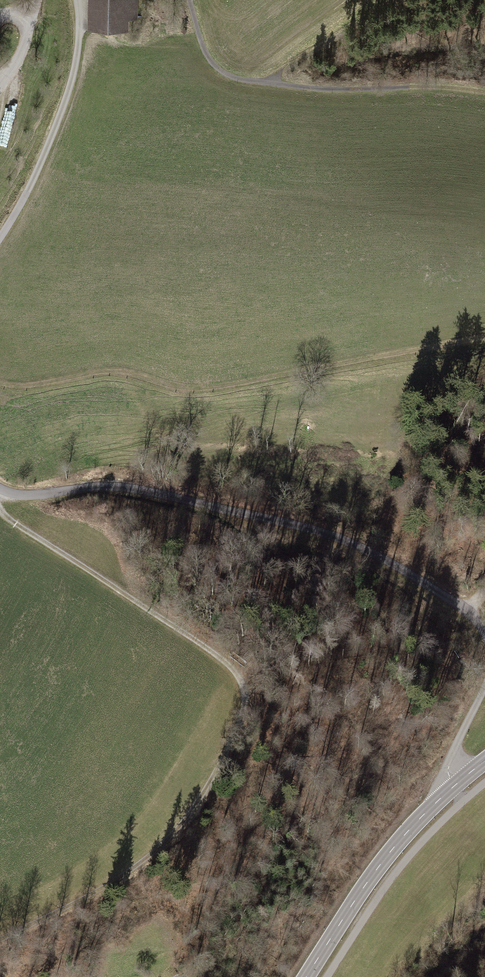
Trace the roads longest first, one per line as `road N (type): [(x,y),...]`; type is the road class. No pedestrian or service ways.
road 1 (track): [(0,511),(220,657),(246,696),(220,764),(168,840),(107,886),(0,939)]
road 2 (unclassified): [(484,636),(431,587),(311,530),(129,488),(25,495),(0,488)]
road 3 (track): [(484,337),(208,388),(116,371),(0,383)]
road 4 (unclassified): [(0,237),(67,94),(78,0)]
road 5 (tertiary): [(307,976),(394,847),(452,787)]
road 6 (track): [(263,83),(484,92)]
road 7 (track): [(208,785),(226,863),(206,960),(187,976)]
road 8 (track): [(263,83),(388,0)]
road 9 (track): [(190,0),(215,66),(263,83)]

